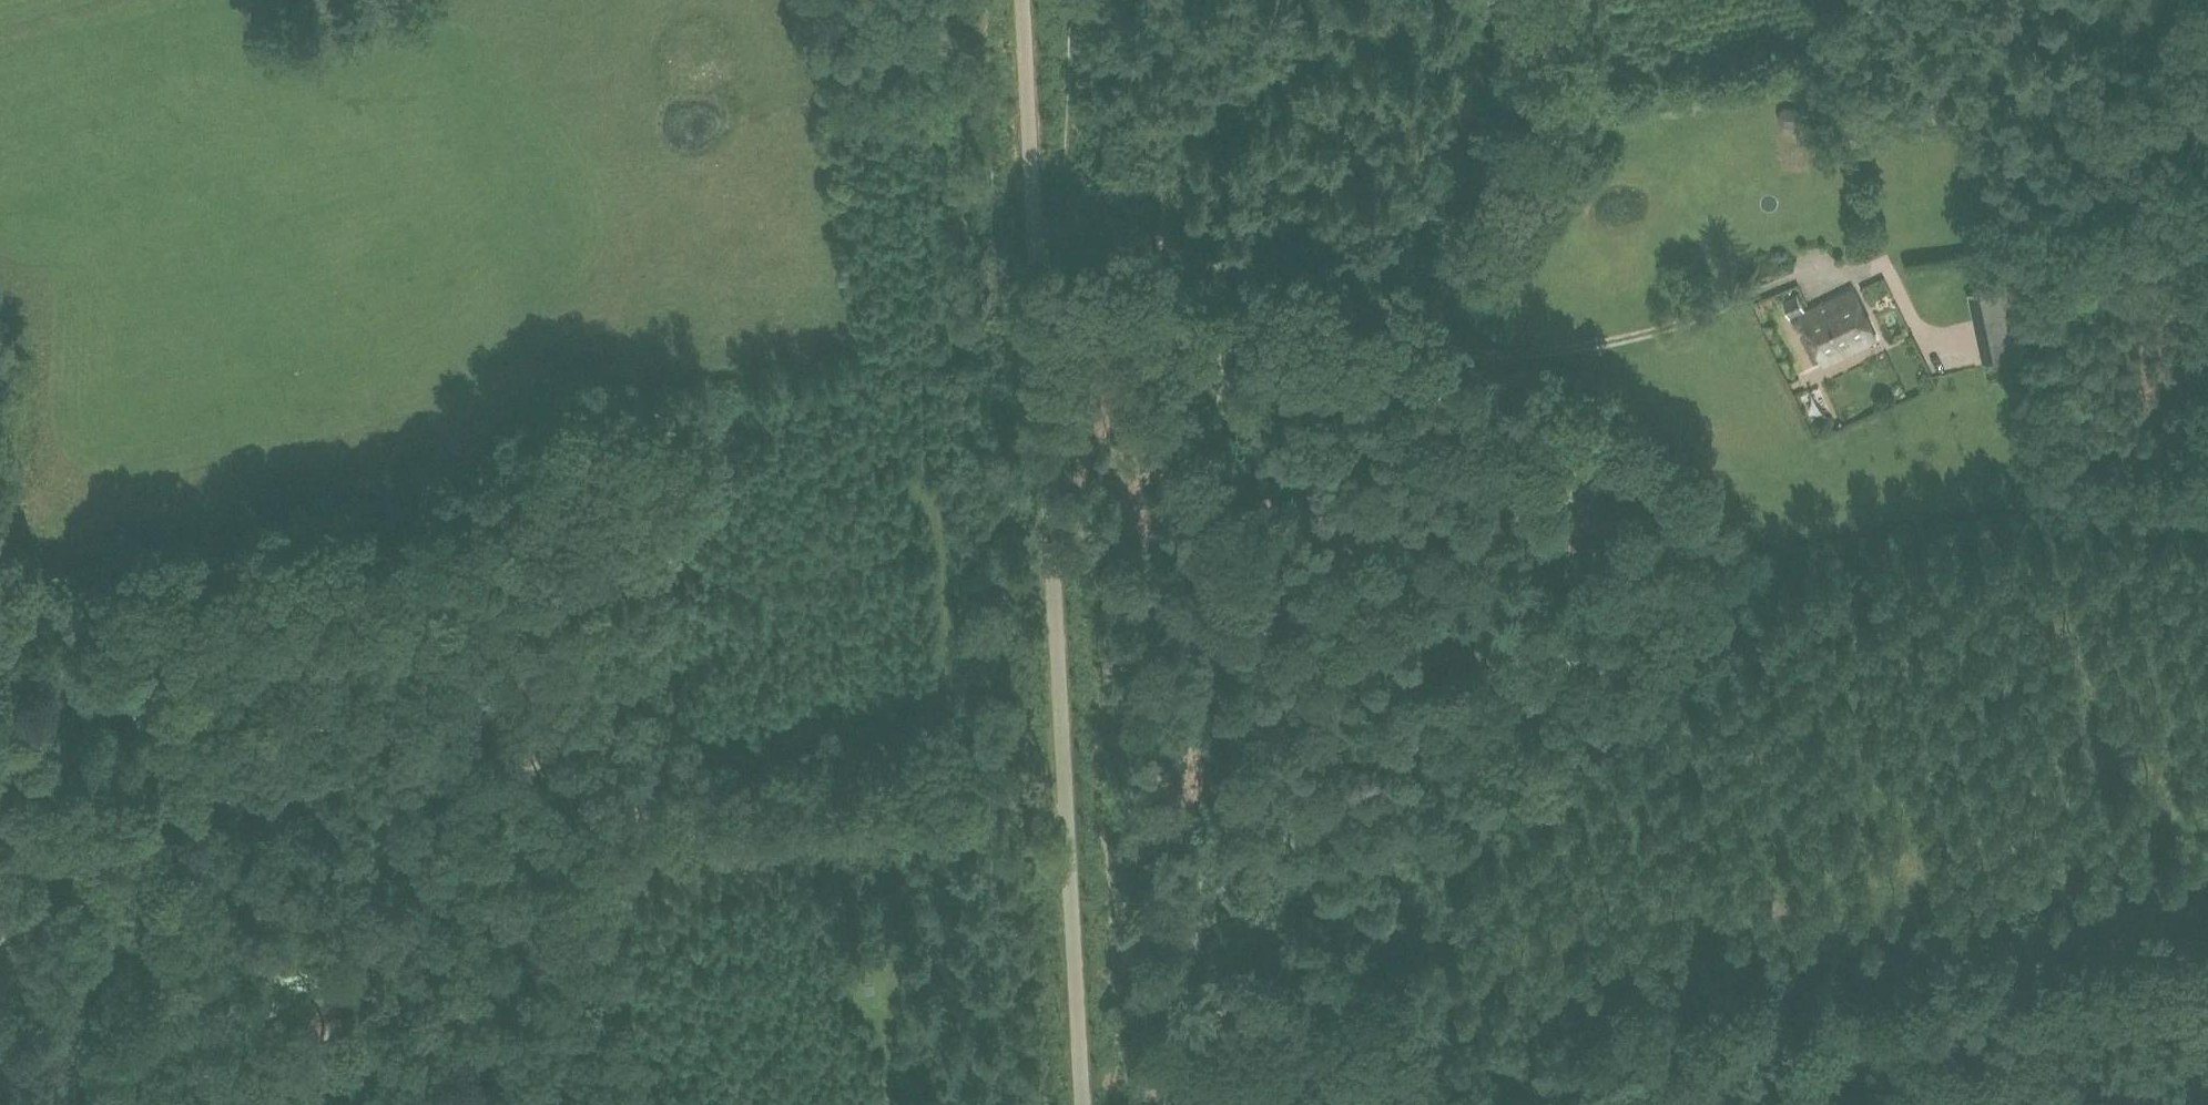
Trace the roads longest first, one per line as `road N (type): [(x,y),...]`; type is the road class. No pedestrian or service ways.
road 1 (unclassified): [(1080,1104),(1019,0)]

